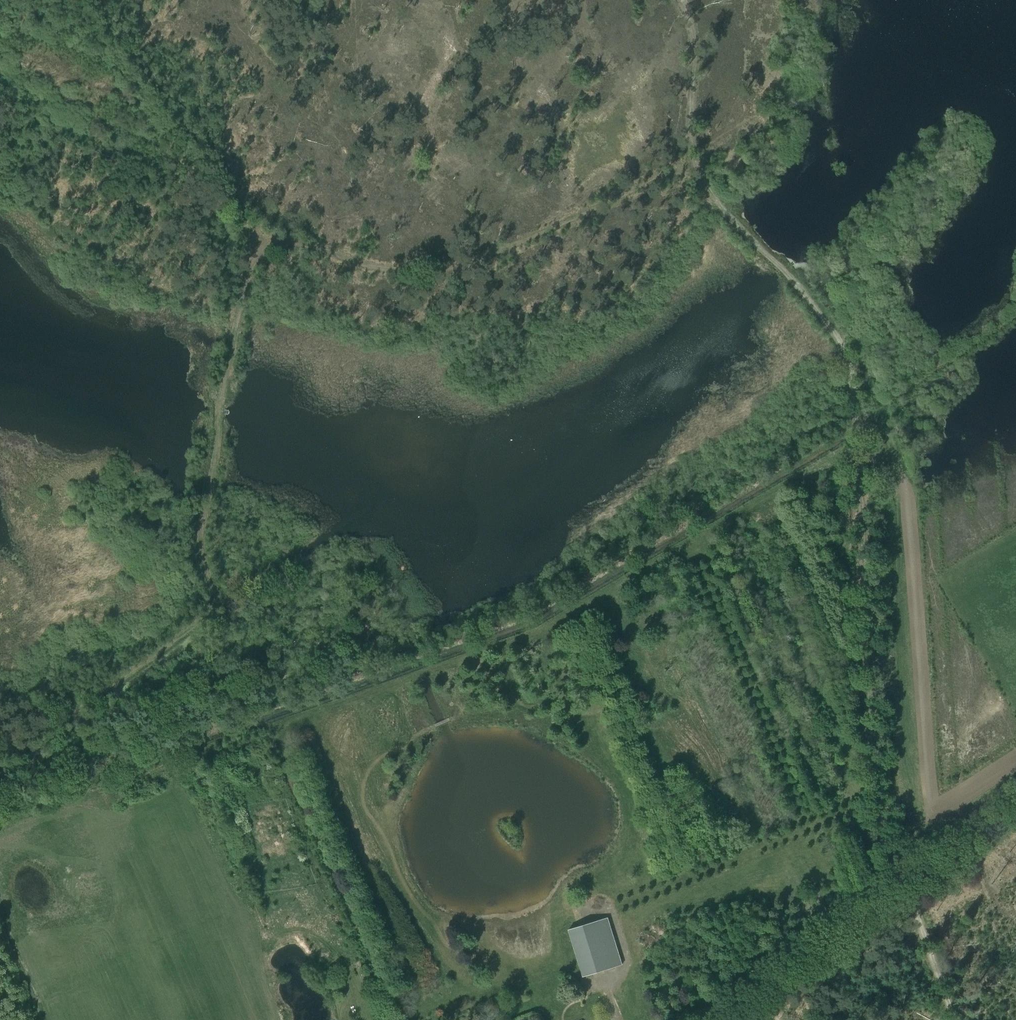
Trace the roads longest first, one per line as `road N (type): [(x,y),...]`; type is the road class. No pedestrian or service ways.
road 1 (track): [(0,758),(9,762),(214,599),(200,534),(249,232),(408,274),(462,265),(691,163),(842,347),(878,796),(904,887)]
road 2 (track): [(904,887),(718,1019)]
road 3 (track): [(955,1019),(904,887)]
road 4 (track): [(904,887),(1015,813)]

